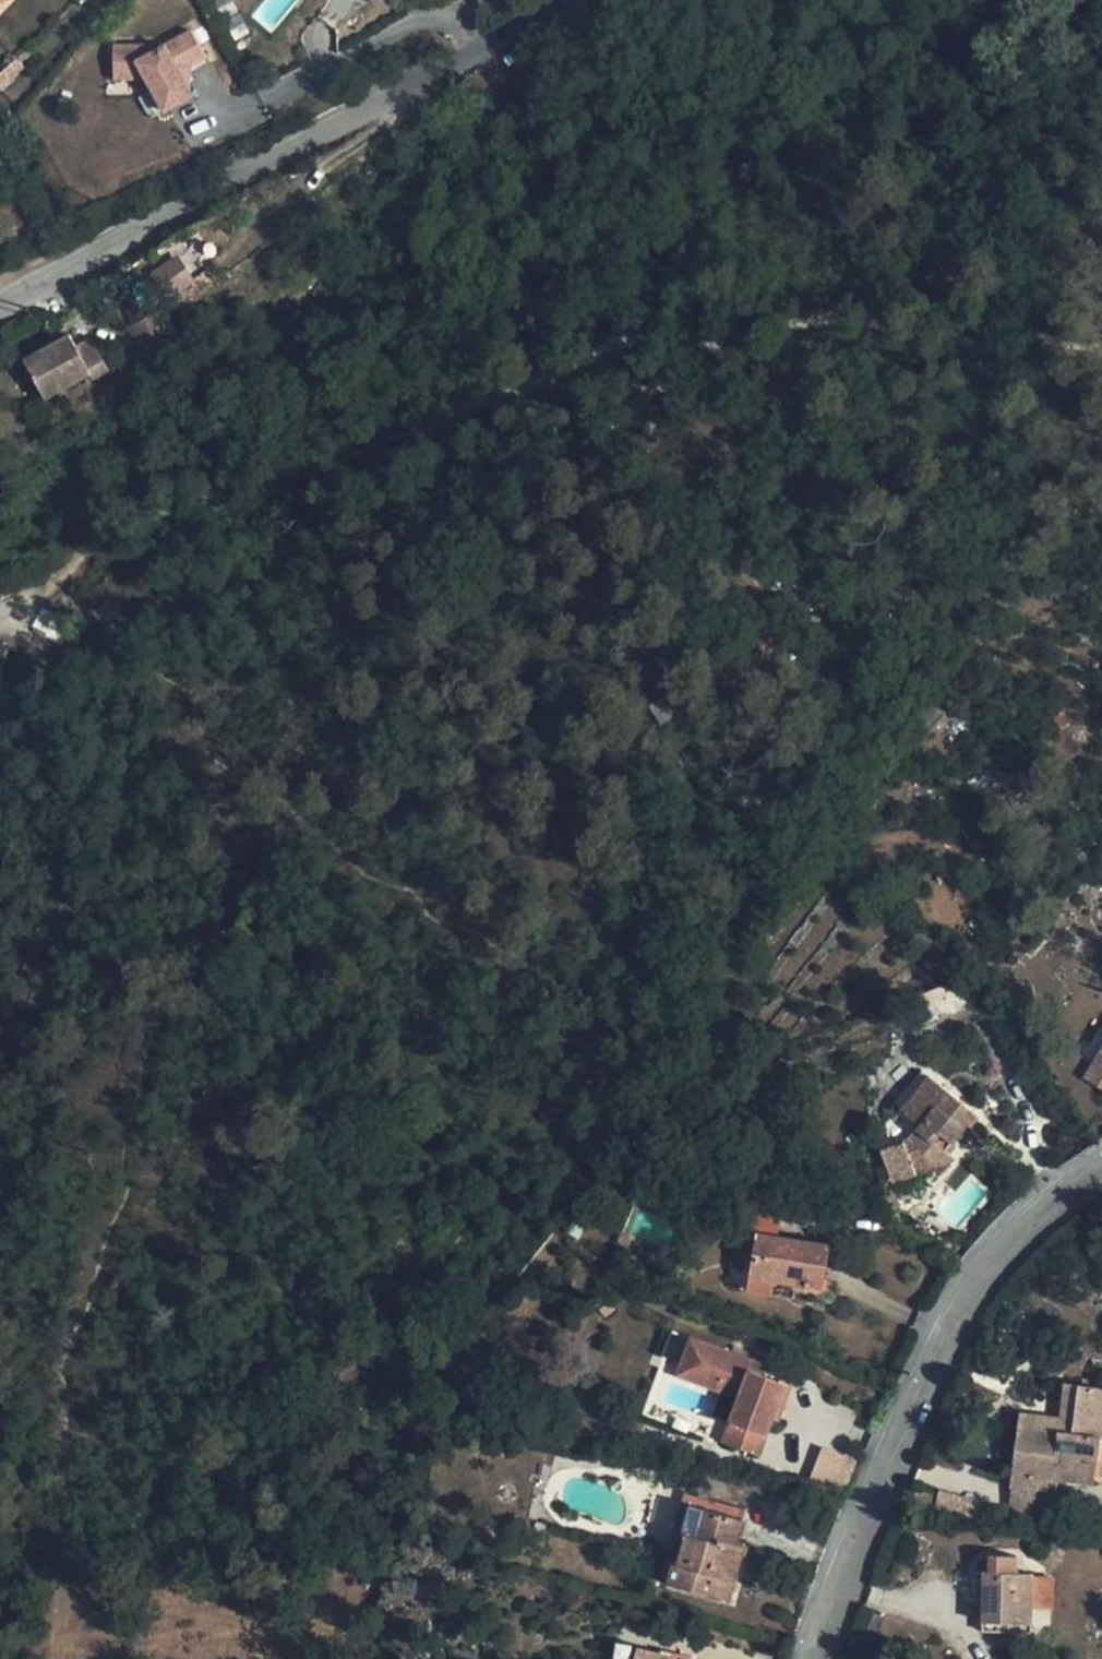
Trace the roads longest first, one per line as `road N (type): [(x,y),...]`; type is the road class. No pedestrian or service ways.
road 1 (residential): [(0,303),(581,0)]
road 2 (residential): [(812,1658),(817,1623),(881,1461),(957,1302),(1065,1178),(1101,1161)]

